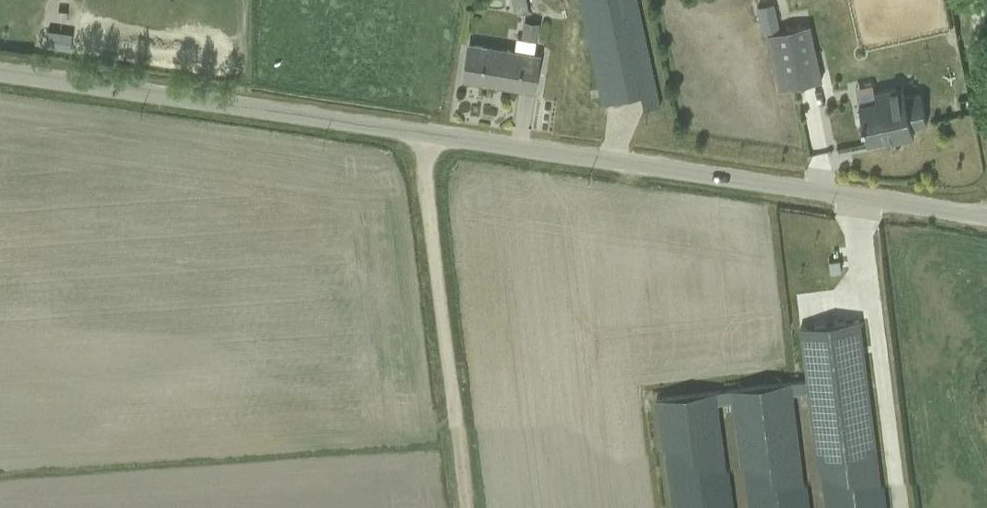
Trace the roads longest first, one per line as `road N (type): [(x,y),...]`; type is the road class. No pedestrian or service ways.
road 1 (unclassified): [(0,71),(986,211)]
road 2 (track): [(472,507),(429,131)]

